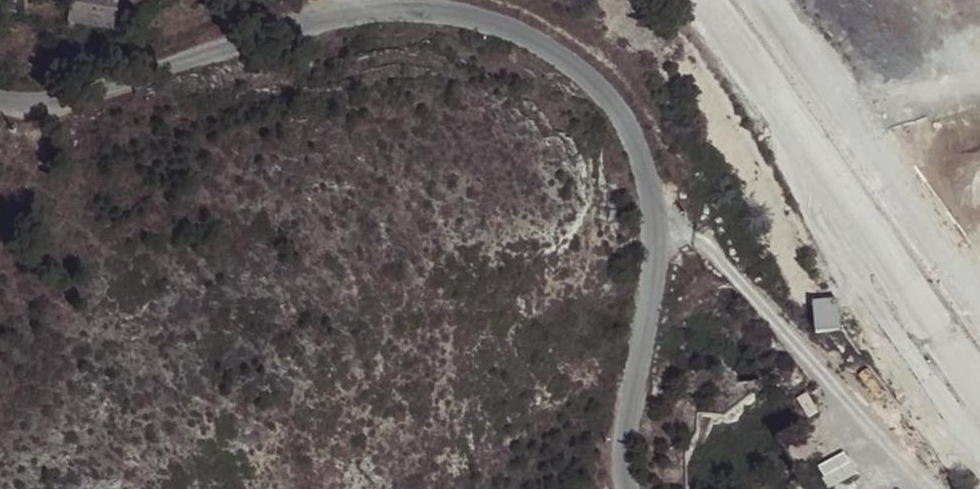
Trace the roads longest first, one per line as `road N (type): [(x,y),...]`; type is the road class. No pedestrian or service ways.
road 1 (residential): [(0,101),(49,100),(220,49),(399,9),(475,19),(567,60),(620,111),(654,197),(654,288),(622,460),(625,488)]
road 2 (unclassified): [(727,0),(979,375)]

